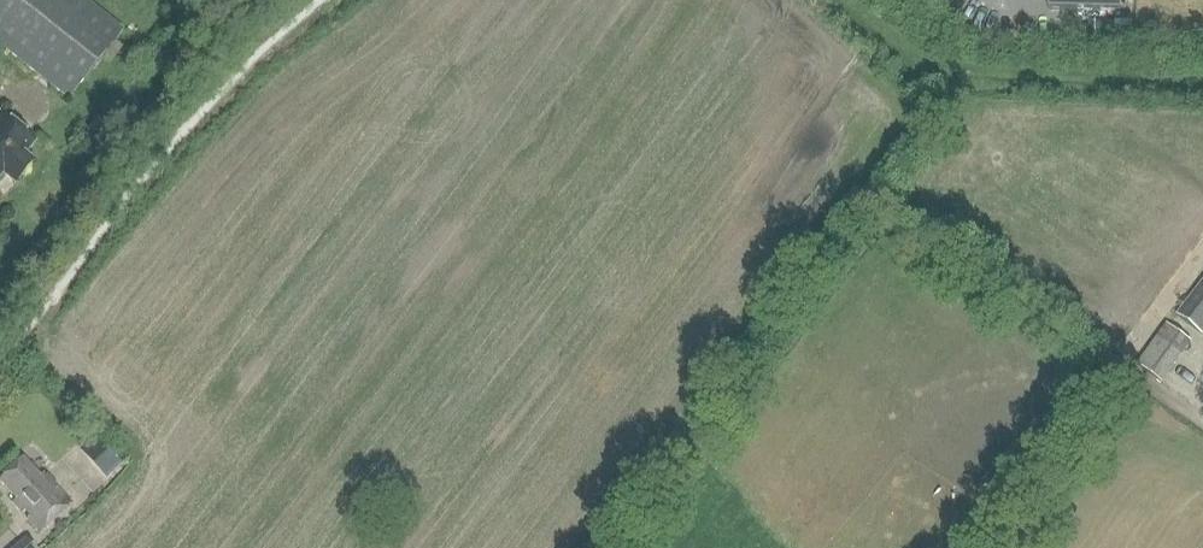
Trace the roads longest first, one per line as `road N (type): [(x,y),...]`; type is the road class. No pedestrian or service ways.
road 1 (track): [(1202,425),(933,254),(878,227),(859,233),(626,547)]

